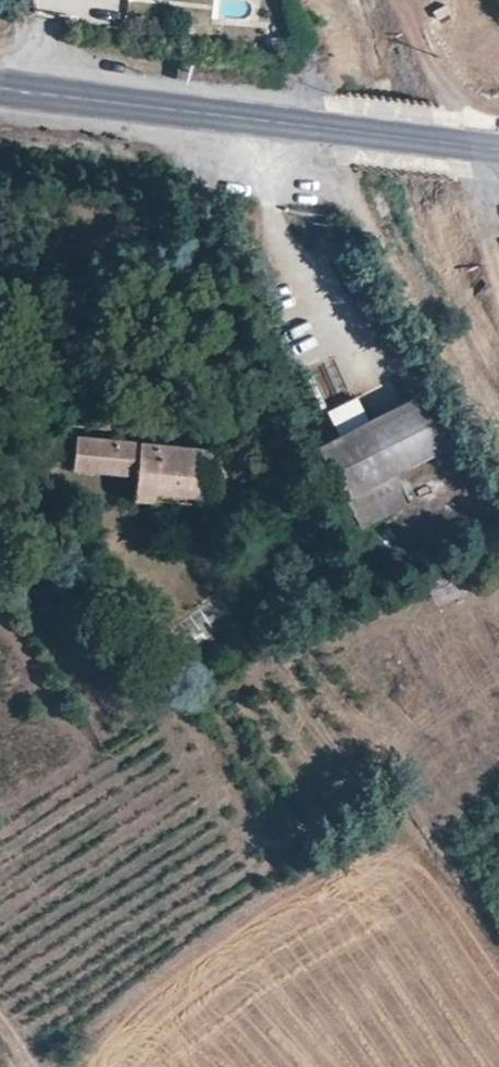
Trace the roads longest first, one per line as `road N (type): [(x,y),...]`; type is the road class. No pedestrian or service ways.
road 1 (tertiary): [(0,89),(487,149)]

